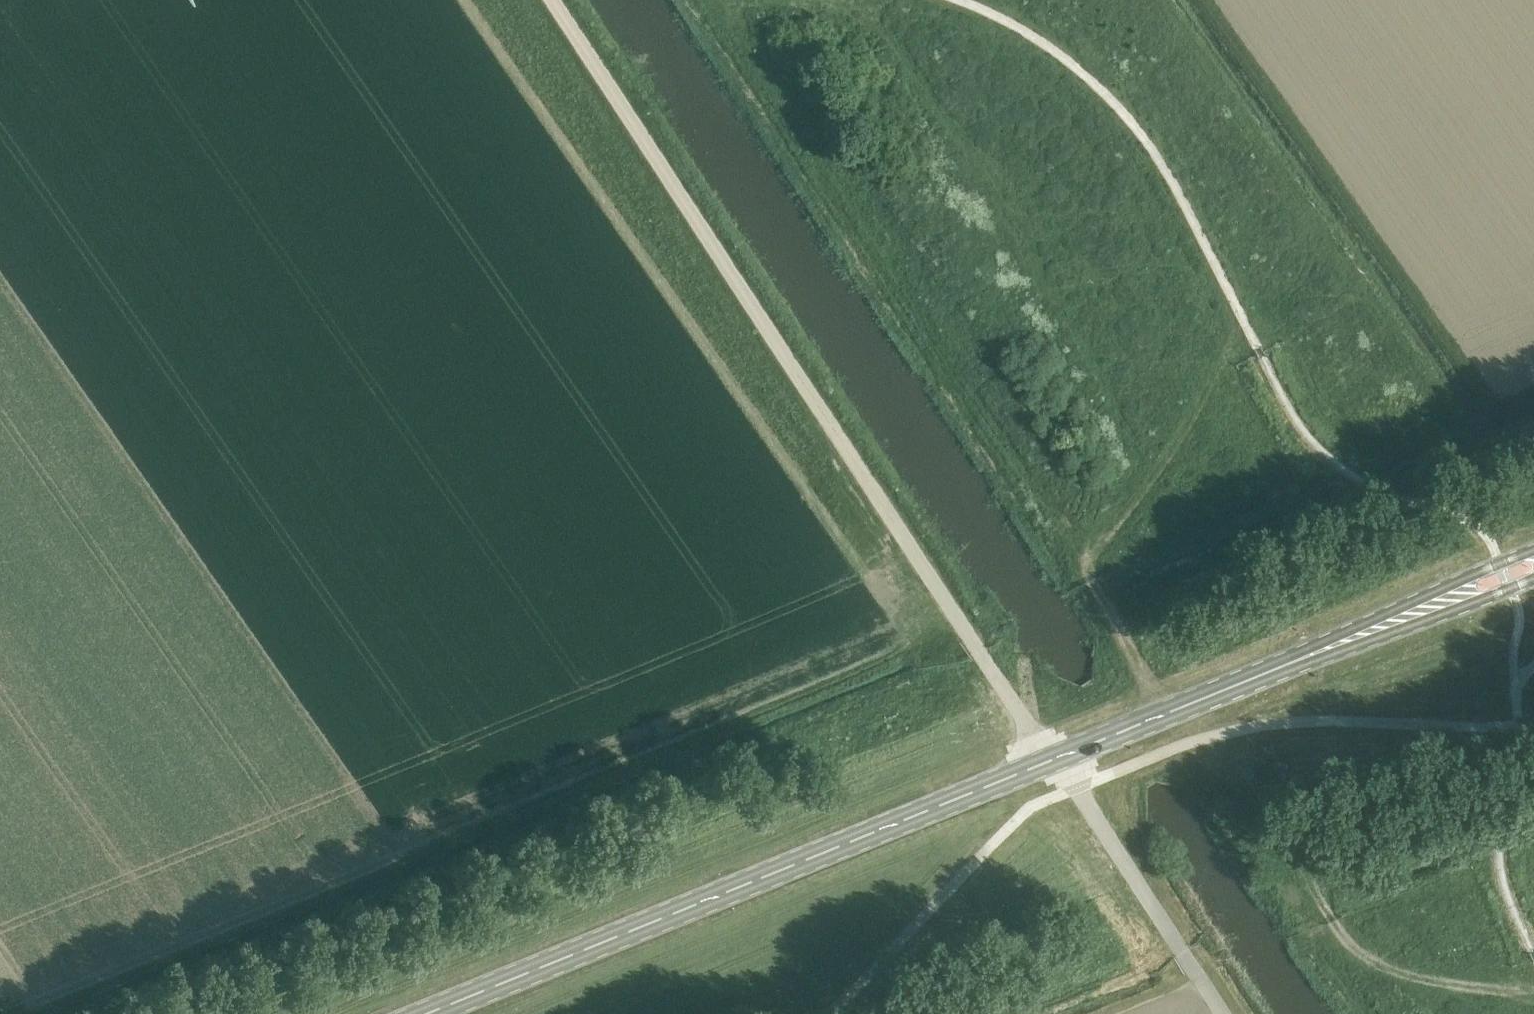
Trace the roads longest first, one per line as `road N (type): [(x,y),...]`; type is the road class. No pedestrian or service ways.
road 1 (secondary): [(426,1013),(1412,614)]
road 2 (secondary): [(1533,552),(1474,575),(1412,614)]
road 3 (secondary): [(1412,614),(1489,600),(1533,581)]

